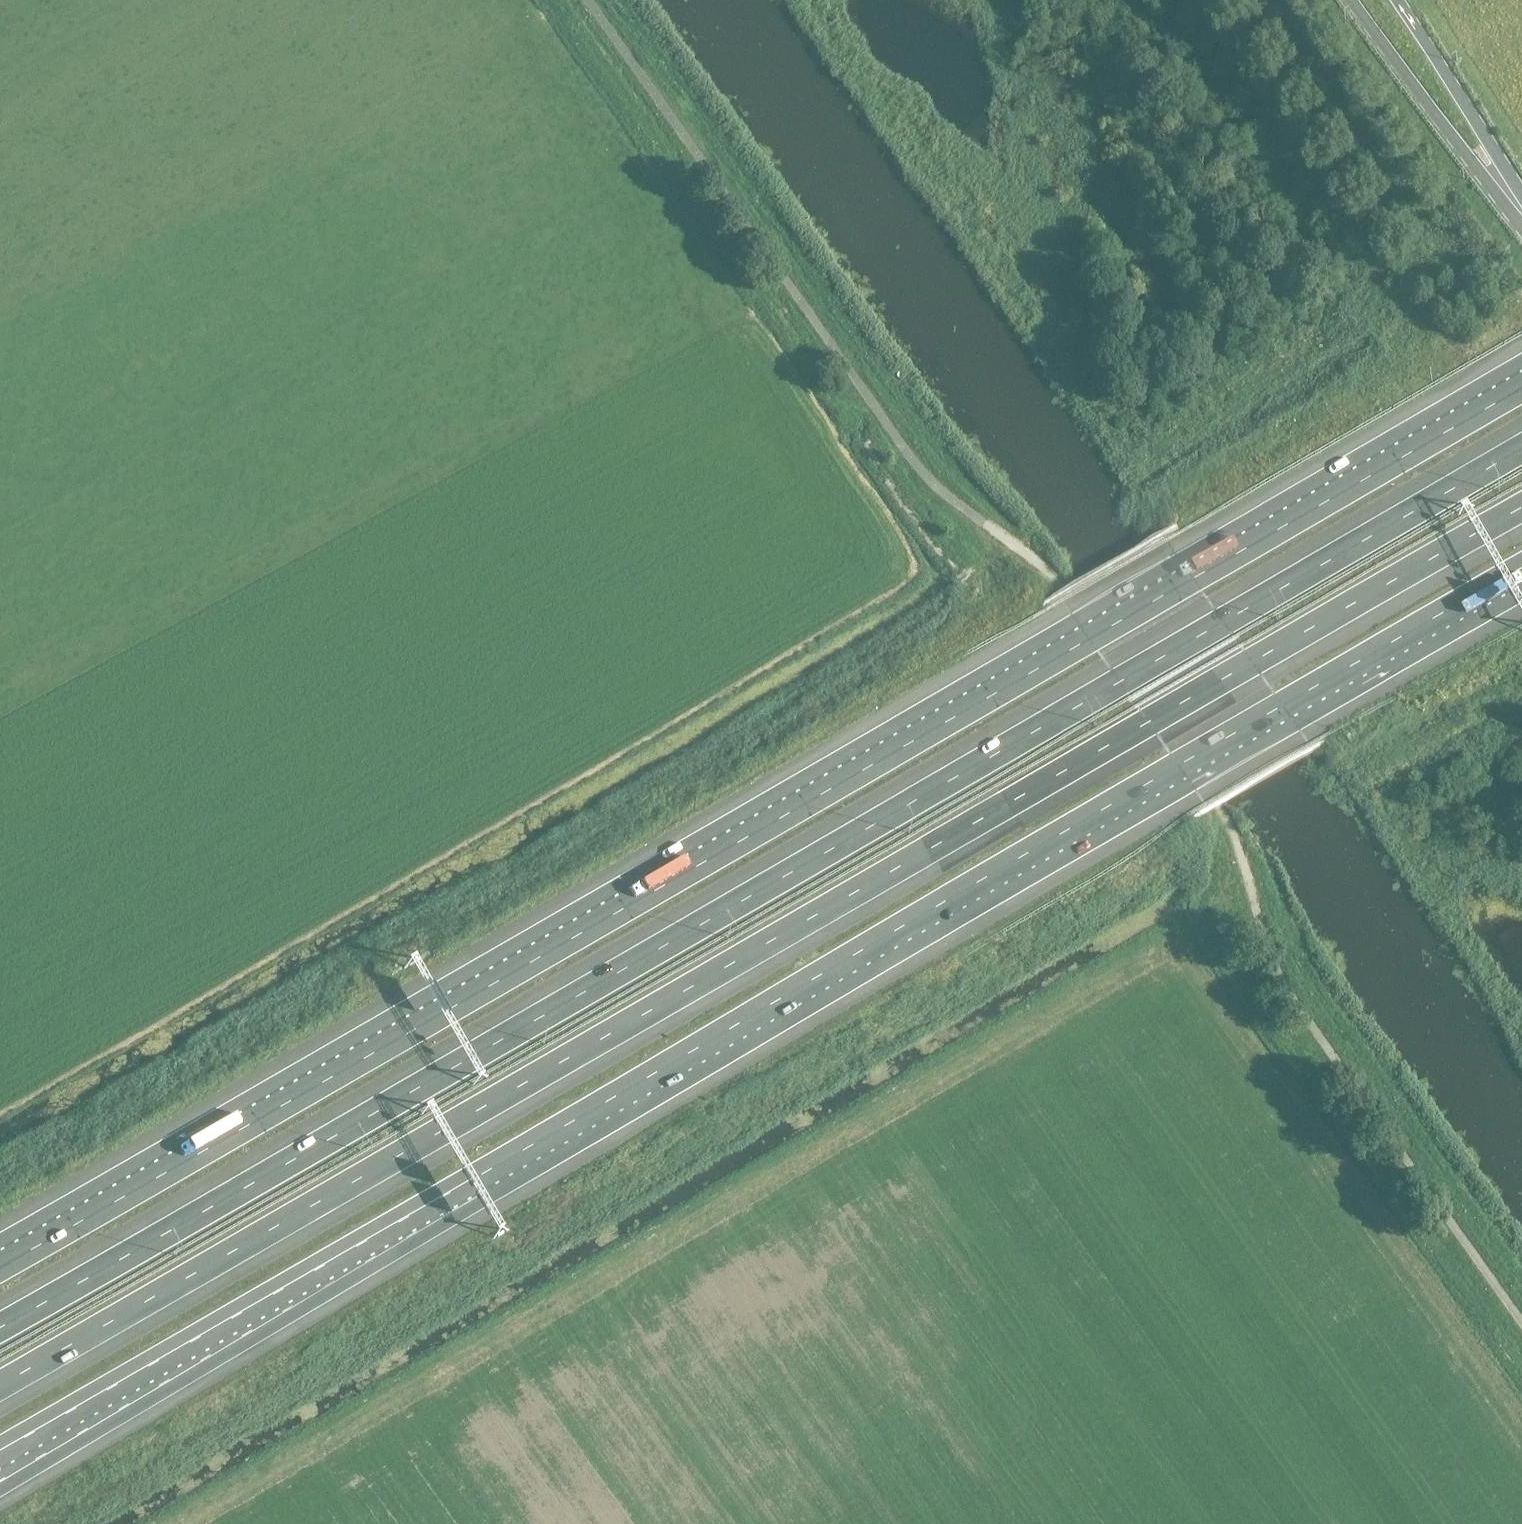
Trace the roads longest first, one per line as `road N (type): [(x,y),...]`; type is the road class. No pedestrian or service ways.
road 1 (motorway): [(0,1450),(1521,570)]
road 2 (motorway): [(1521,448),(0,1327)]
road 3 (motorway): [(1521,389),(0,1266)]
road 4 (motorway): [(0,1385),(1521,508)]
road 5 (secondary): [(1350,0),(1521,215)]
road 6 (secondary): [(1521,205),(1397,0)]

